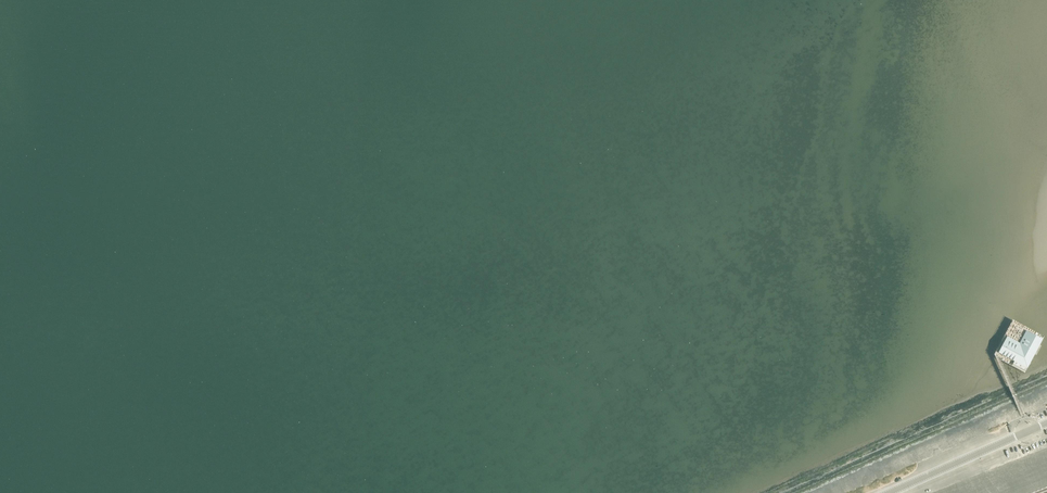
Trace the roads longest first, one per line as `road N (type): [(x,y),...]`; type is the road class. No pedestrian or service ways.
road 1 (unclassified): [(890,492),(1046,423)]

